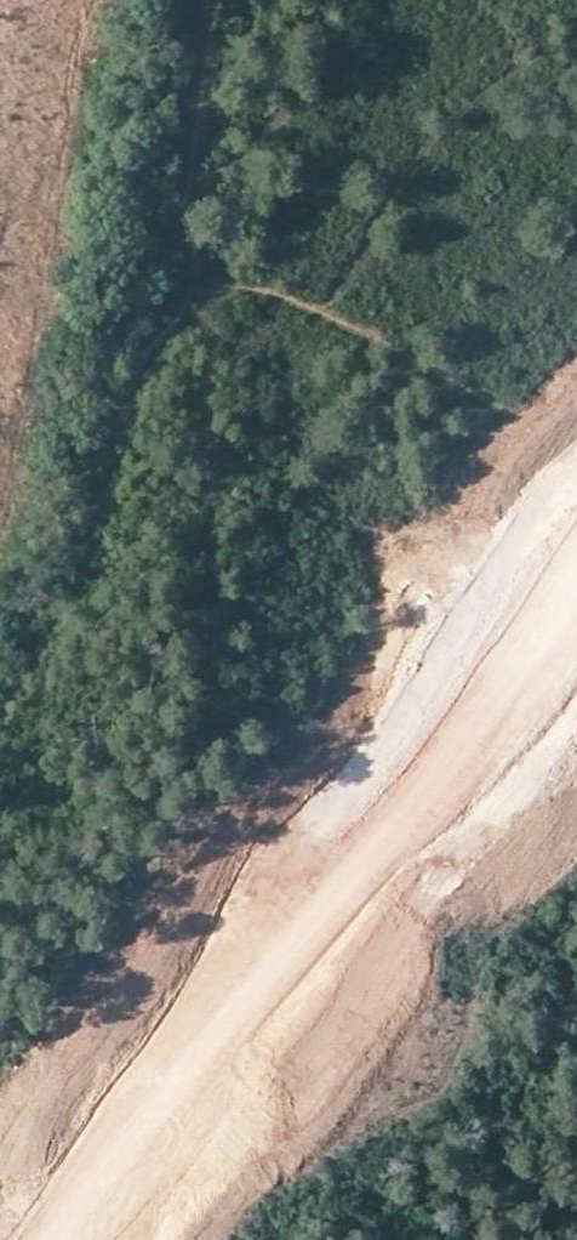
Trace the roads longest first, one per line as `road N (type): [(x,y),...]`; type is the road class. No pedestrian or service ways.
road 1 (primary): [(576,575),(47,1239)]

